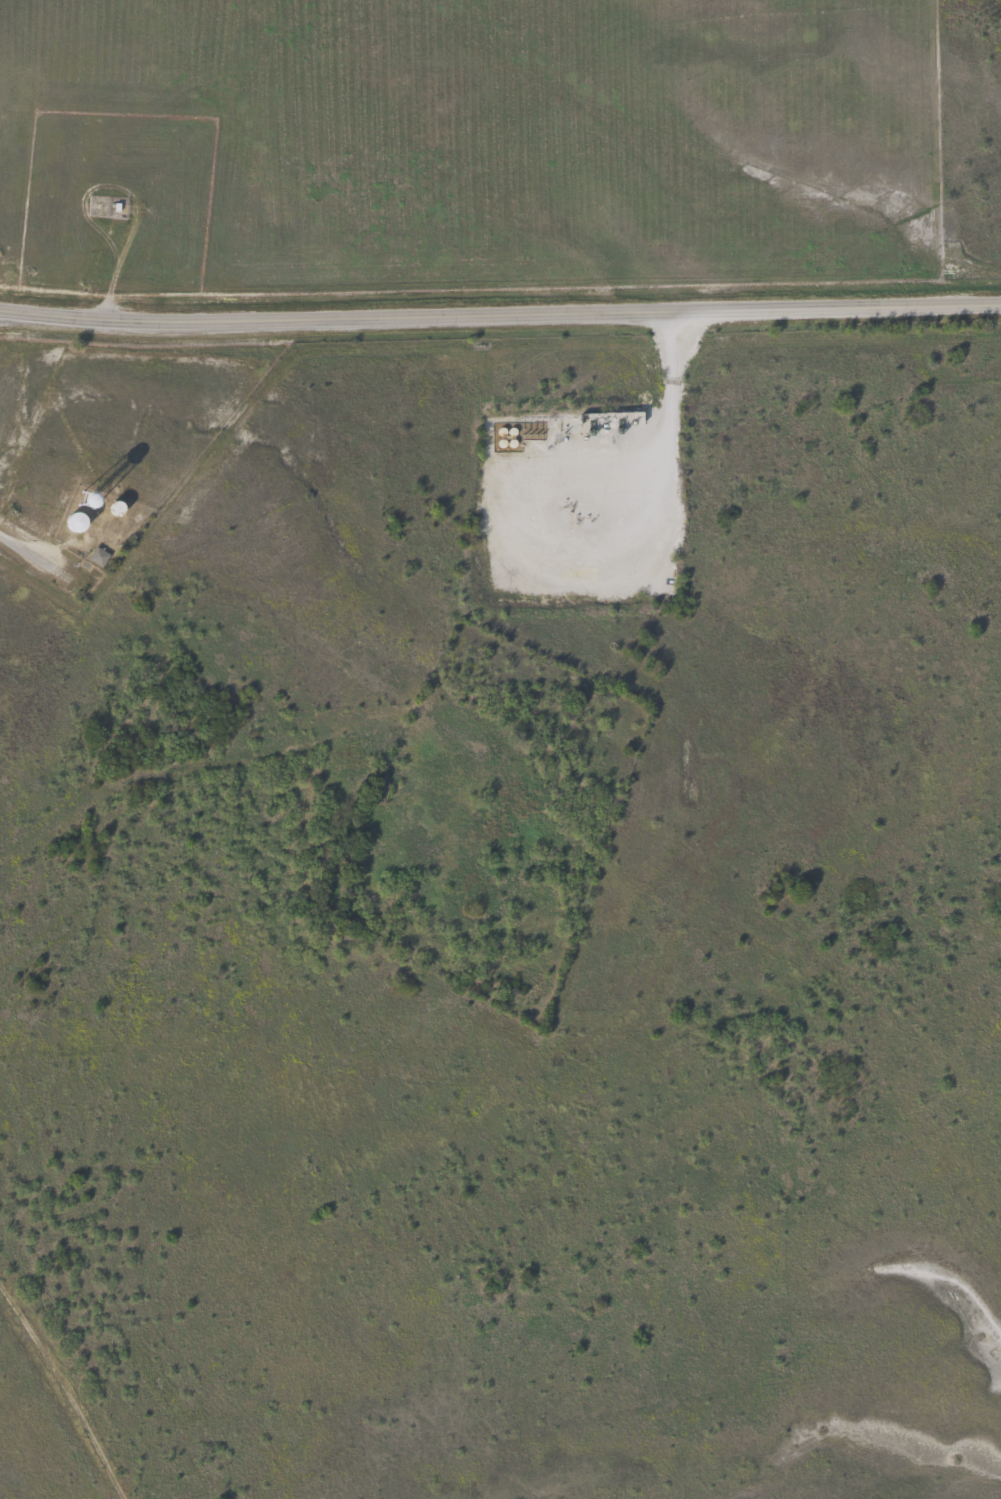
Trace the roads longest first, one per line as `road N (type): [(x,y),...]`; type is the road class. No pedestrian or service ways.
road 1 (tertiary): [(1000,303),(193,319),(0,309)]
road 2 (track): [(0,1291),(126,1498)]

